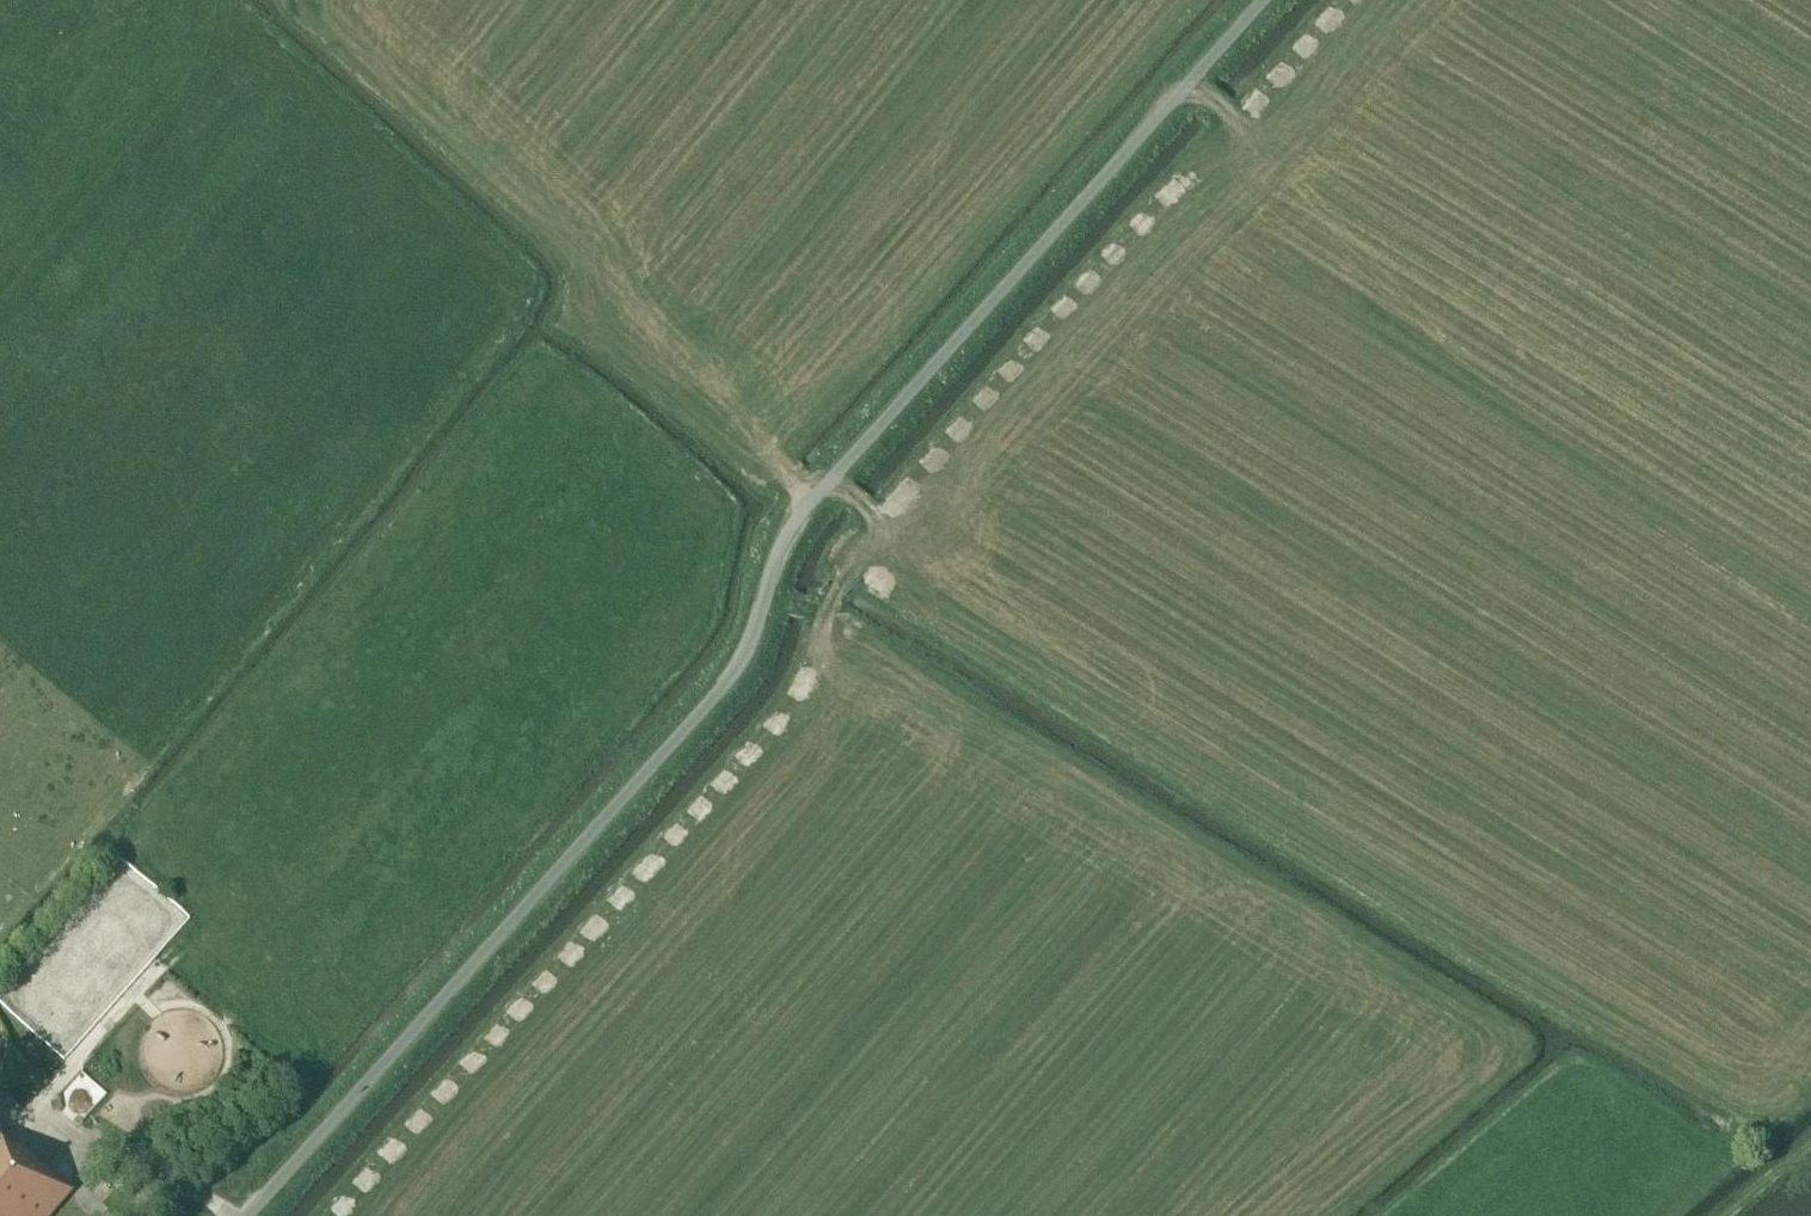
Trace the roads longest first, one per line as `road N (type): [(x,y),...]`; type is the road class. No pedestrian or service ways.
road 1 (unclassified): [(246,1215),(727,692),(749,655),(781,543),(797,516),(1273,0)]

